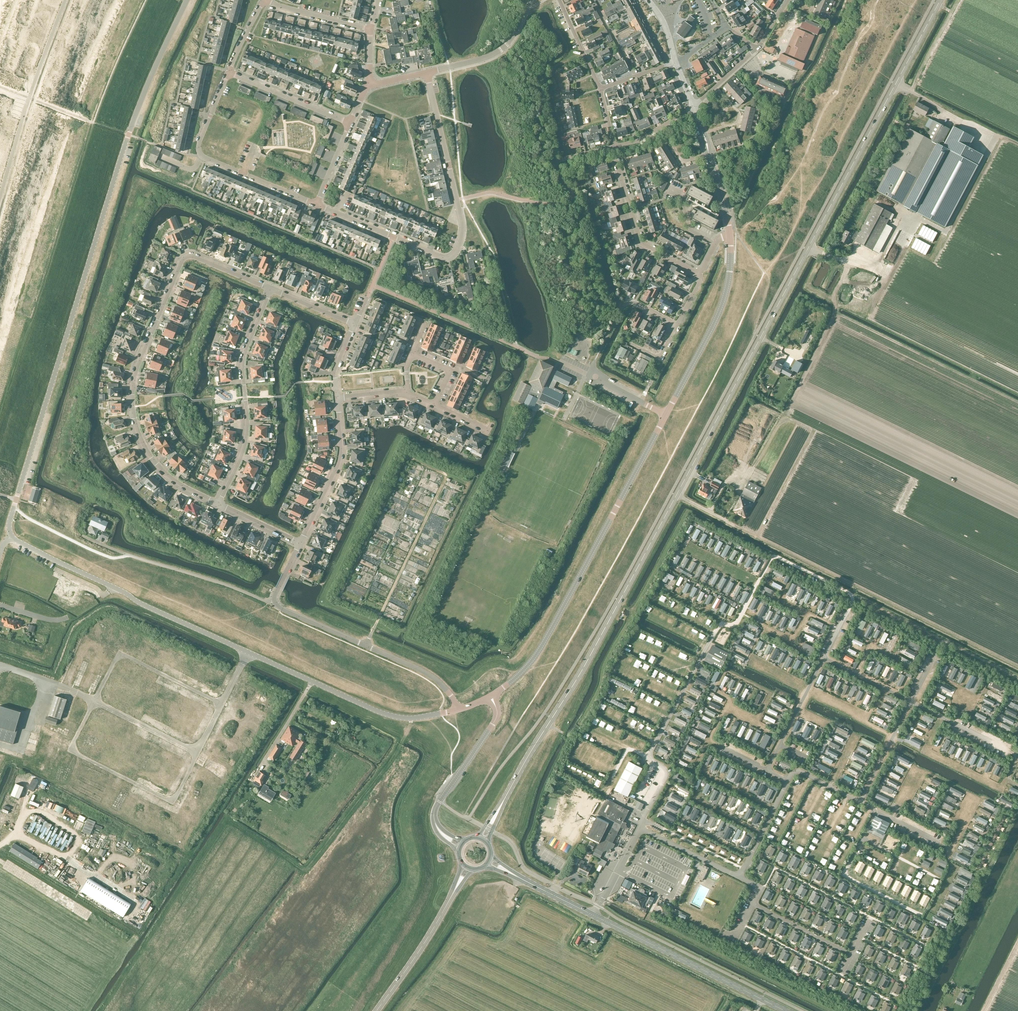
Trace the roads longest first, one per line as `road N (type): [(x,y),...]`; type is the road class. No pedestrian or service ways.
road 1 (secondary): [(482,839),(583,669),(940,0)]
road 2 (unclassified): [(13,536),(16,499),(128,135),(188,0)]
road 3 (tertiary): [(491,697),(544,640),(712,327),(728,281),(730,235)]
road 4 (residential): [(271,288),(189,255),(135,371),(131,406),(149,455),(166,477),(218,506)]
road 5 (unclassified): [(248,652),(13,536)]
road 6 (residential): [(392,237),(445,258),(463,238),(426,72)]
road 7 (residential): [(218,506),(246,435),(243,353),(271,288)]
road 8 (unclassified): [(248,652),(389,715),(458,709)]
road 9 (unclassified): [(458,709),(425,672),(278,607),(275,594)]
road 10 (residential): [(317,205),(201,156),(229,72)]
road 11 (secondary): [(785,1010),(593,915)]
road 12 (tertiary): [(461,846),(439,830),(434,812),(495,720),(491,697)]
road 13 (tertiary): [(376,1010),(467,868)]
road 14 (residential): [(700,274),(640,242),(614,146)]
road 15 (residential): [(300,543),(339,456),(337,398)]
road 16 (track): [(998,137),(934,260)]
road 17 (residential): [(426,72),(496,53),(532,0)]
road 18 (residential): [(351,124),(229,72)]

